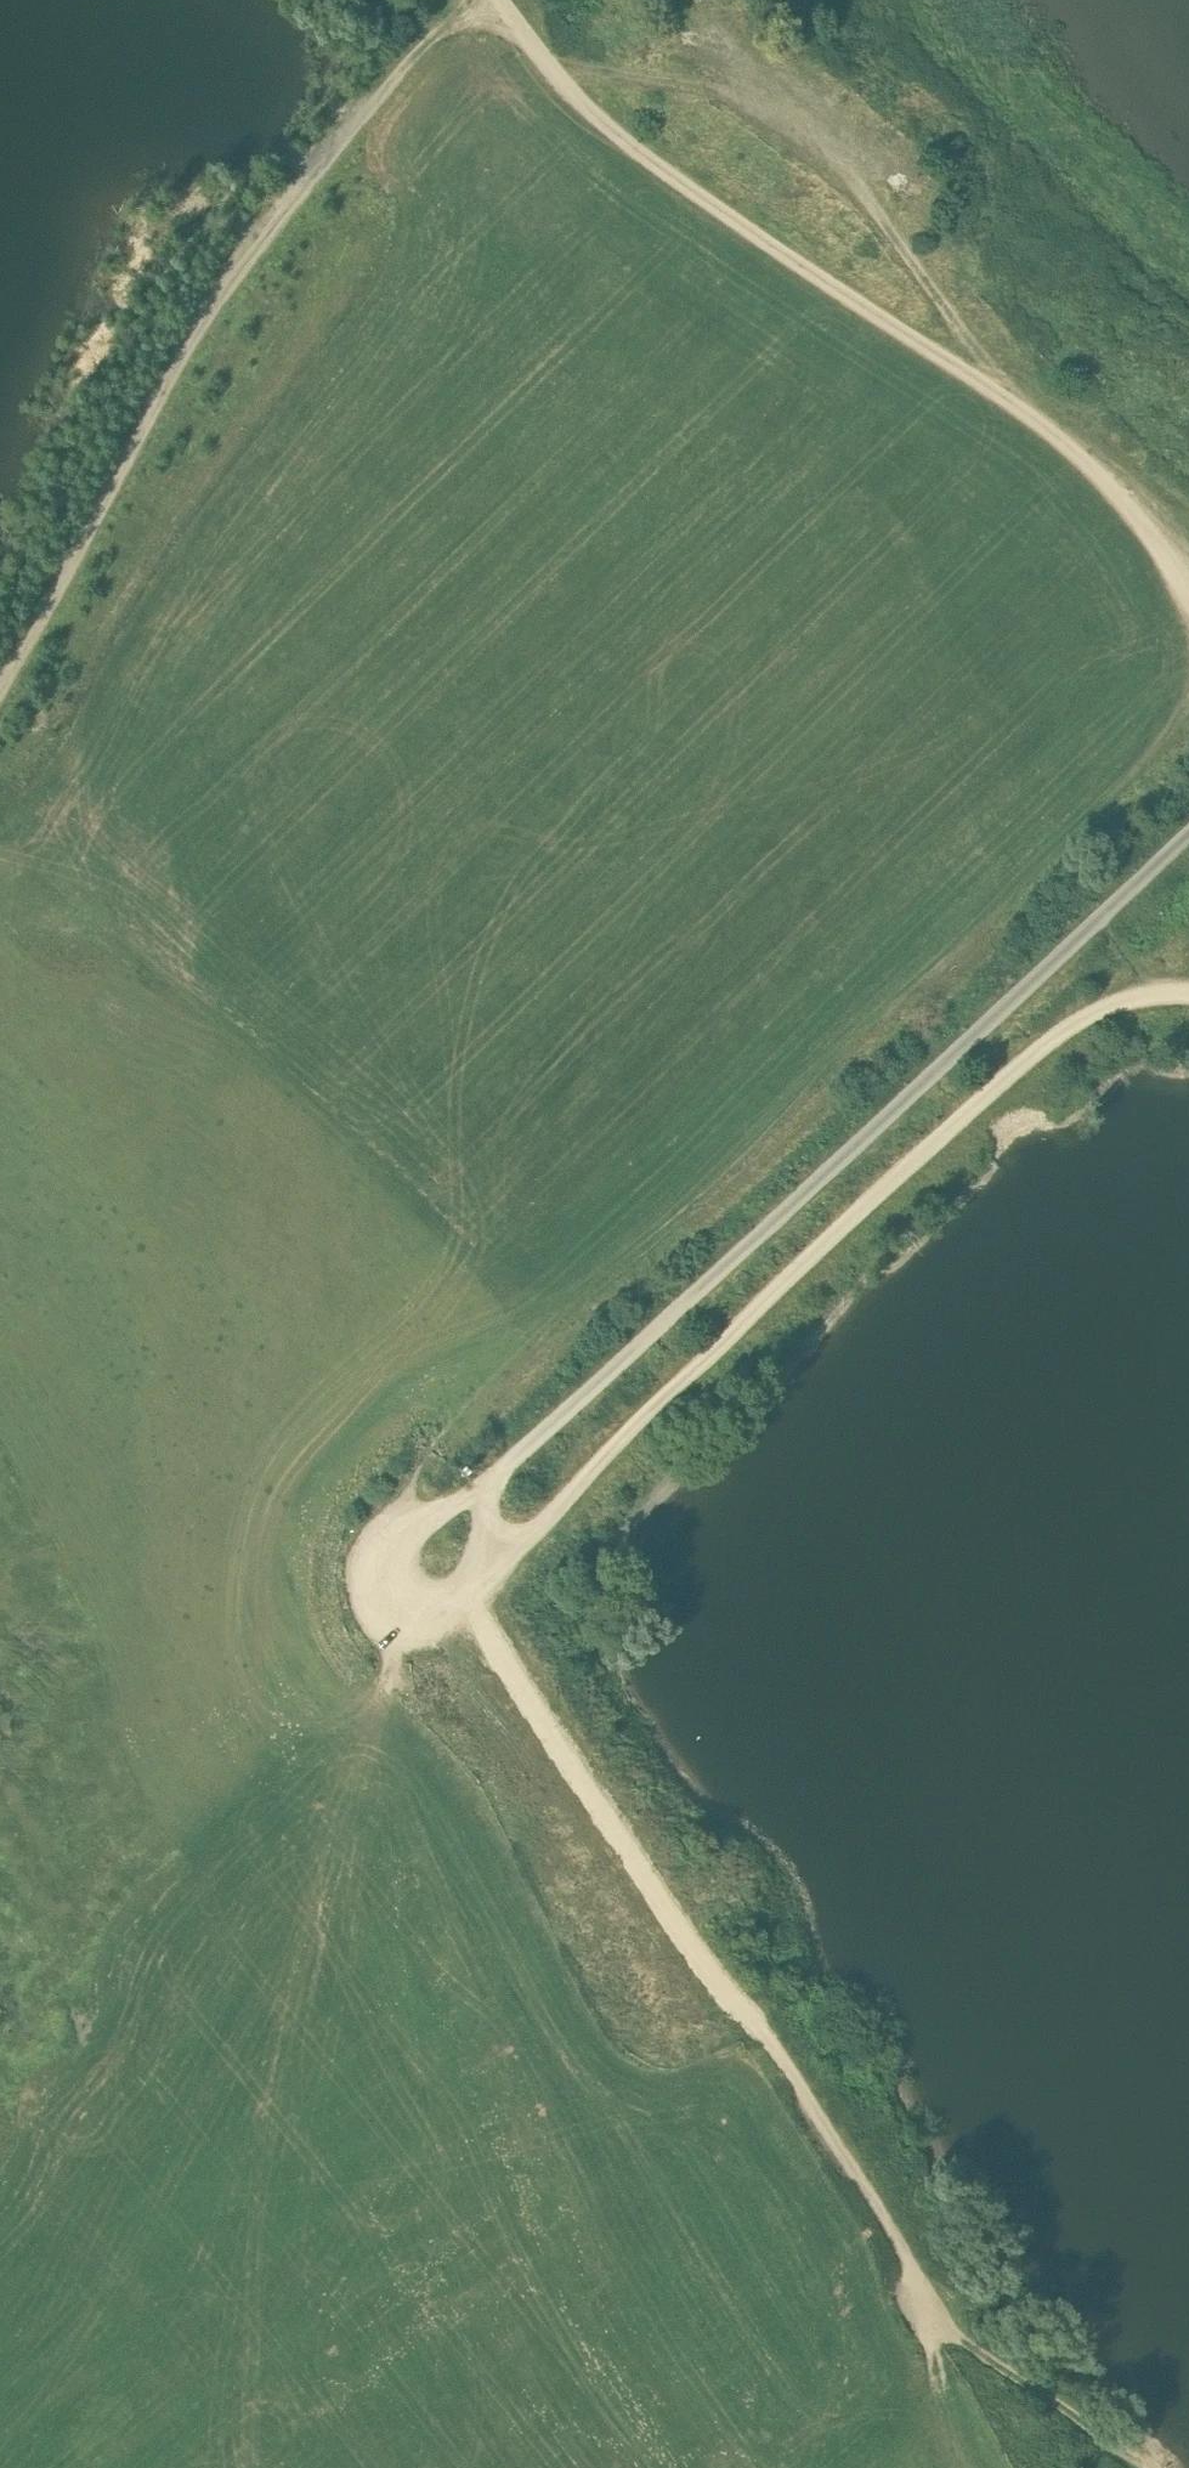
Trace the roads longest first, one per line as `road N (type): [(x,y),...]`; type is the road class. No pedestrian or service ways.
road 1 (track): [(1188,839),(490,1474),(413,1531),(400,1577),(438,1631),(871,1197),(1054,1036),(1142,998),(1188,998)]
road 2 (track): [(462,0),(295,193),(236,272),(0,686)]

